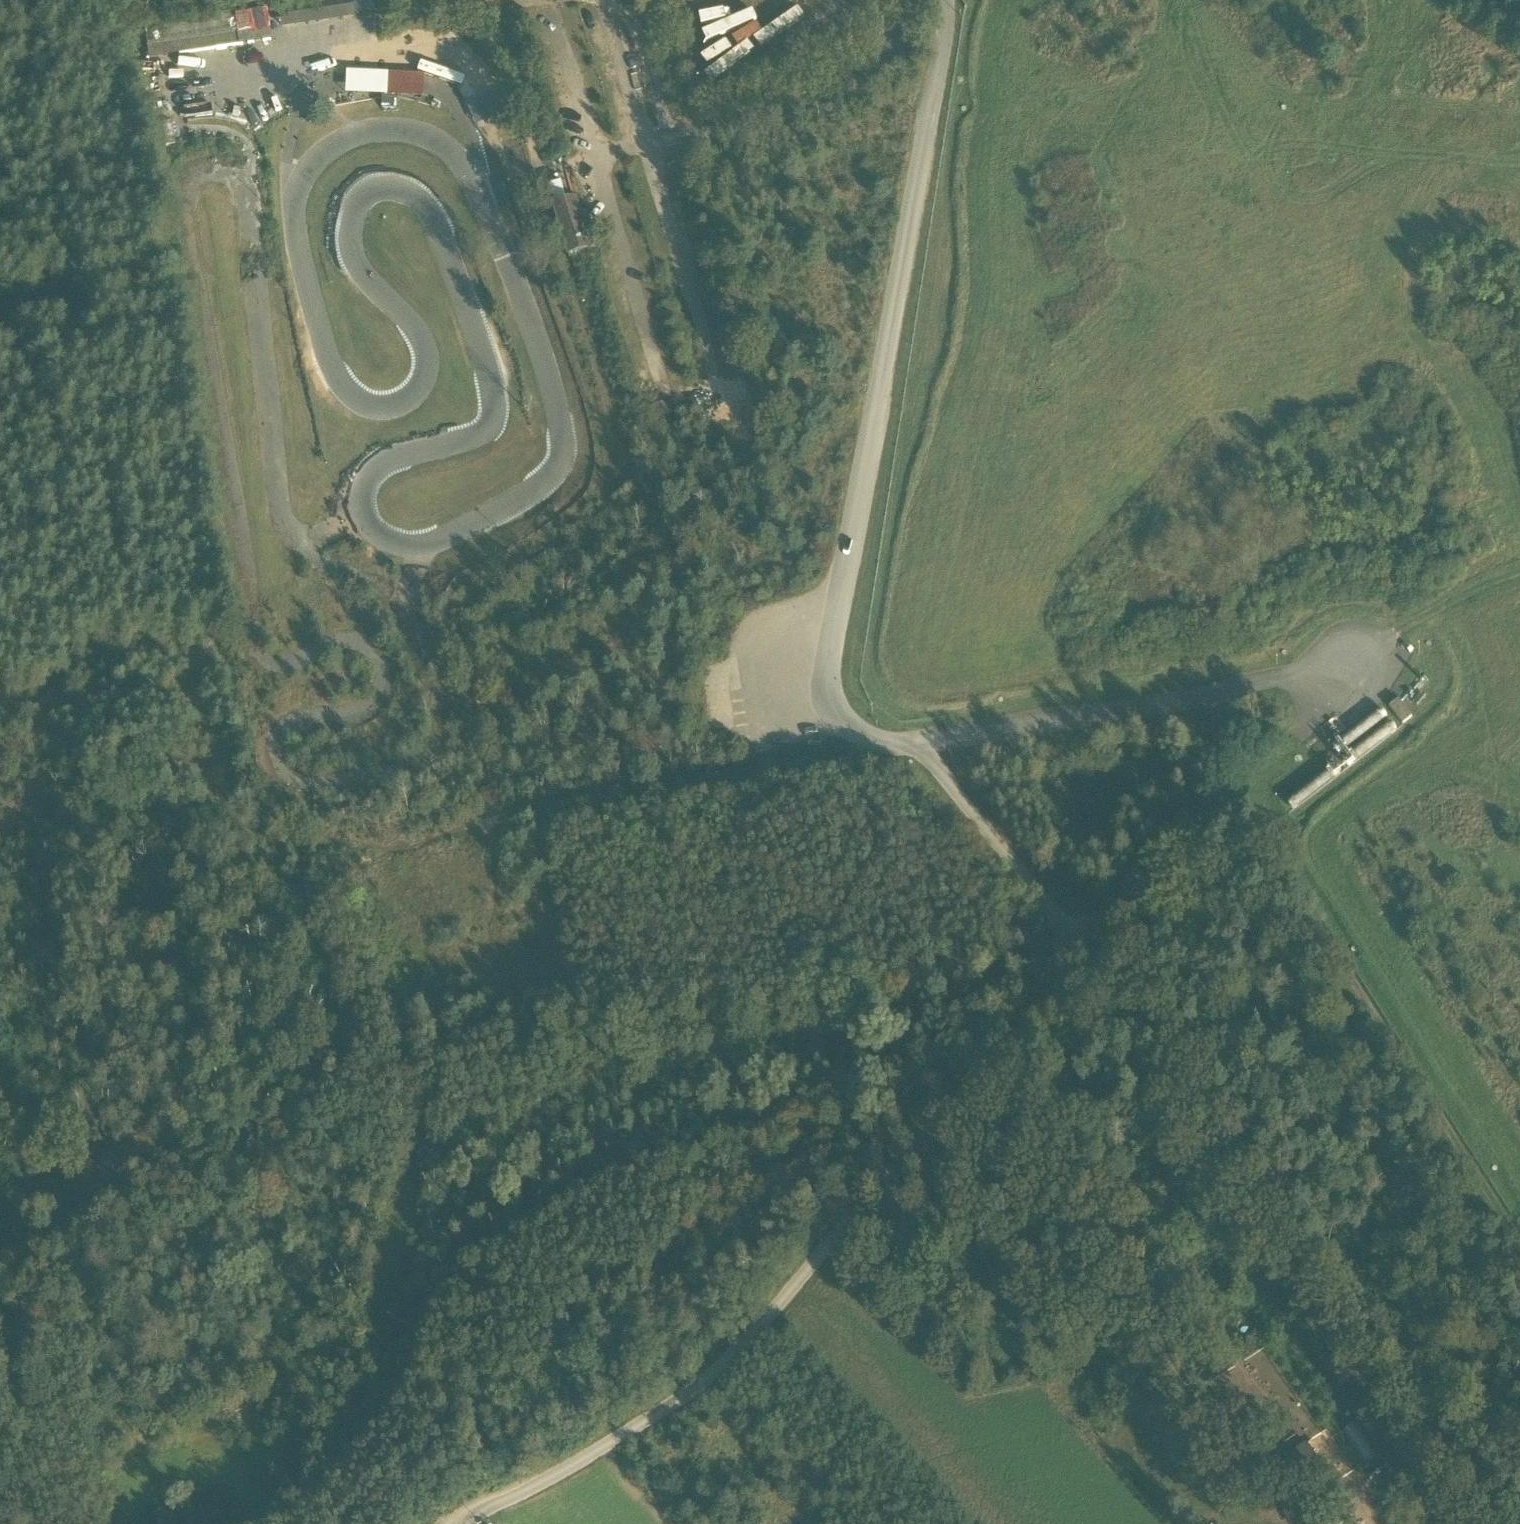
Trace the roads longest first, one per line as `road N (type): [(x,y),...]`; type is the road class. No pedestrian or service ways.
road 1 (track): [(0,703),(63,707),(112,695),(152,675),(176,683),(196,696),(223,751),(235,839),(271,852),(509,815),(868,745)]
road 2 (track): [(912,743),(1073,944),(1238,807),(1519,1240)]
road 3 (track): [(1073,944),(1050,999),(686,1401),(468,1523)]
road 4 (track): [(1073,944),(1457,1523)]

